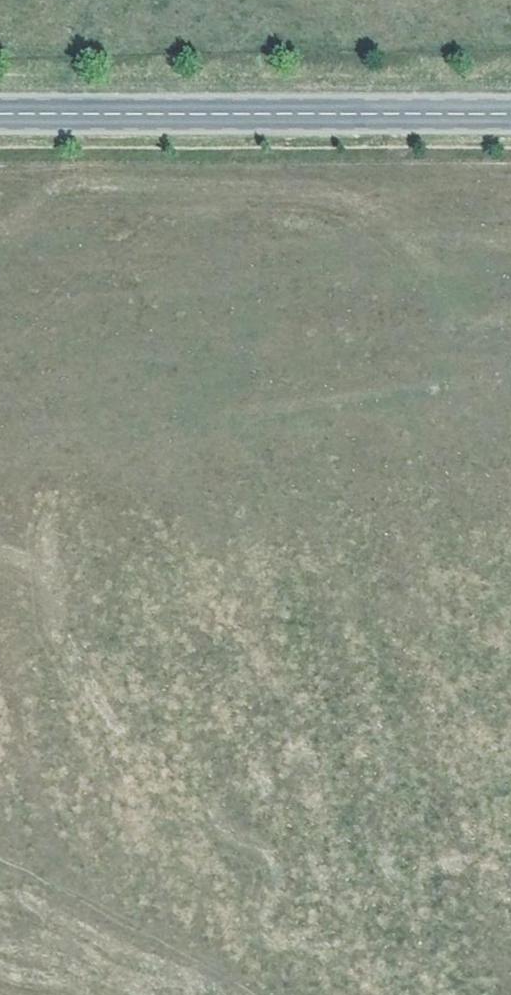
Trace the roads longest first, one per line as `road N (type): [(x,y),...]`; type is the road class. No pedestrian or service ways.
road 1 (secondary): [(0,114),(510,114)]

